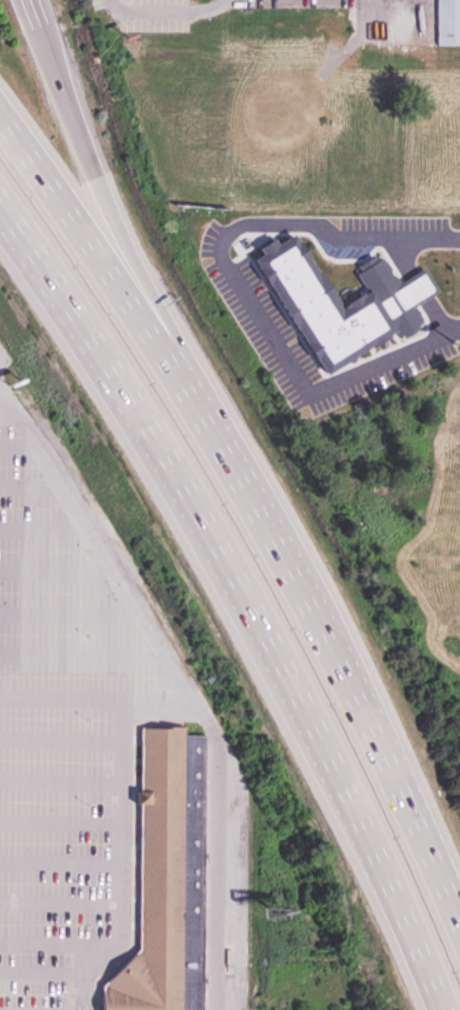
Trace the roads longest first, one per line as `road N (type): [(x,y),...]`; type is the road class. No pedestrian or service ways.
road 1 (motorway): [(459,899),(275,513),(0,112)]
road 2 (motorway): [(0,220),(90,344),(221,564),(377,868),(437,1009)]
road 3 (motorway): [(158,343),(40,31)]

